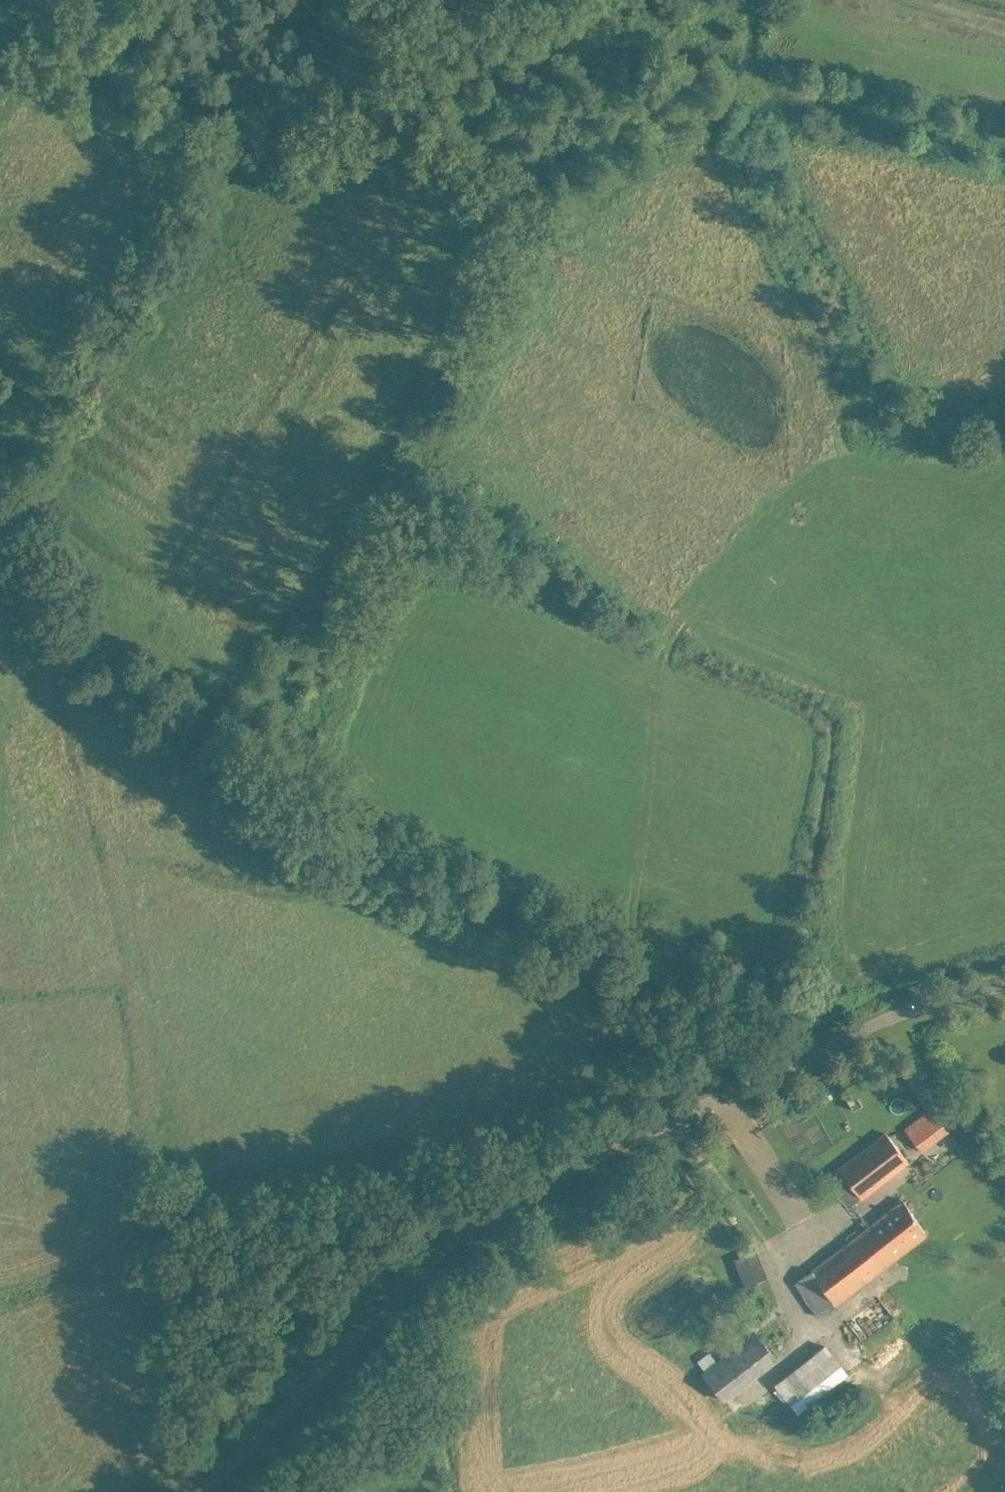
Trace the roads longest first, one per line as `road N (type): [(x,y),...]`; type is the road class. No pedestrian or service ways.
road 1 (unclassified): [(197,1491),(464,1225),(894,1014),(1004,983)]

